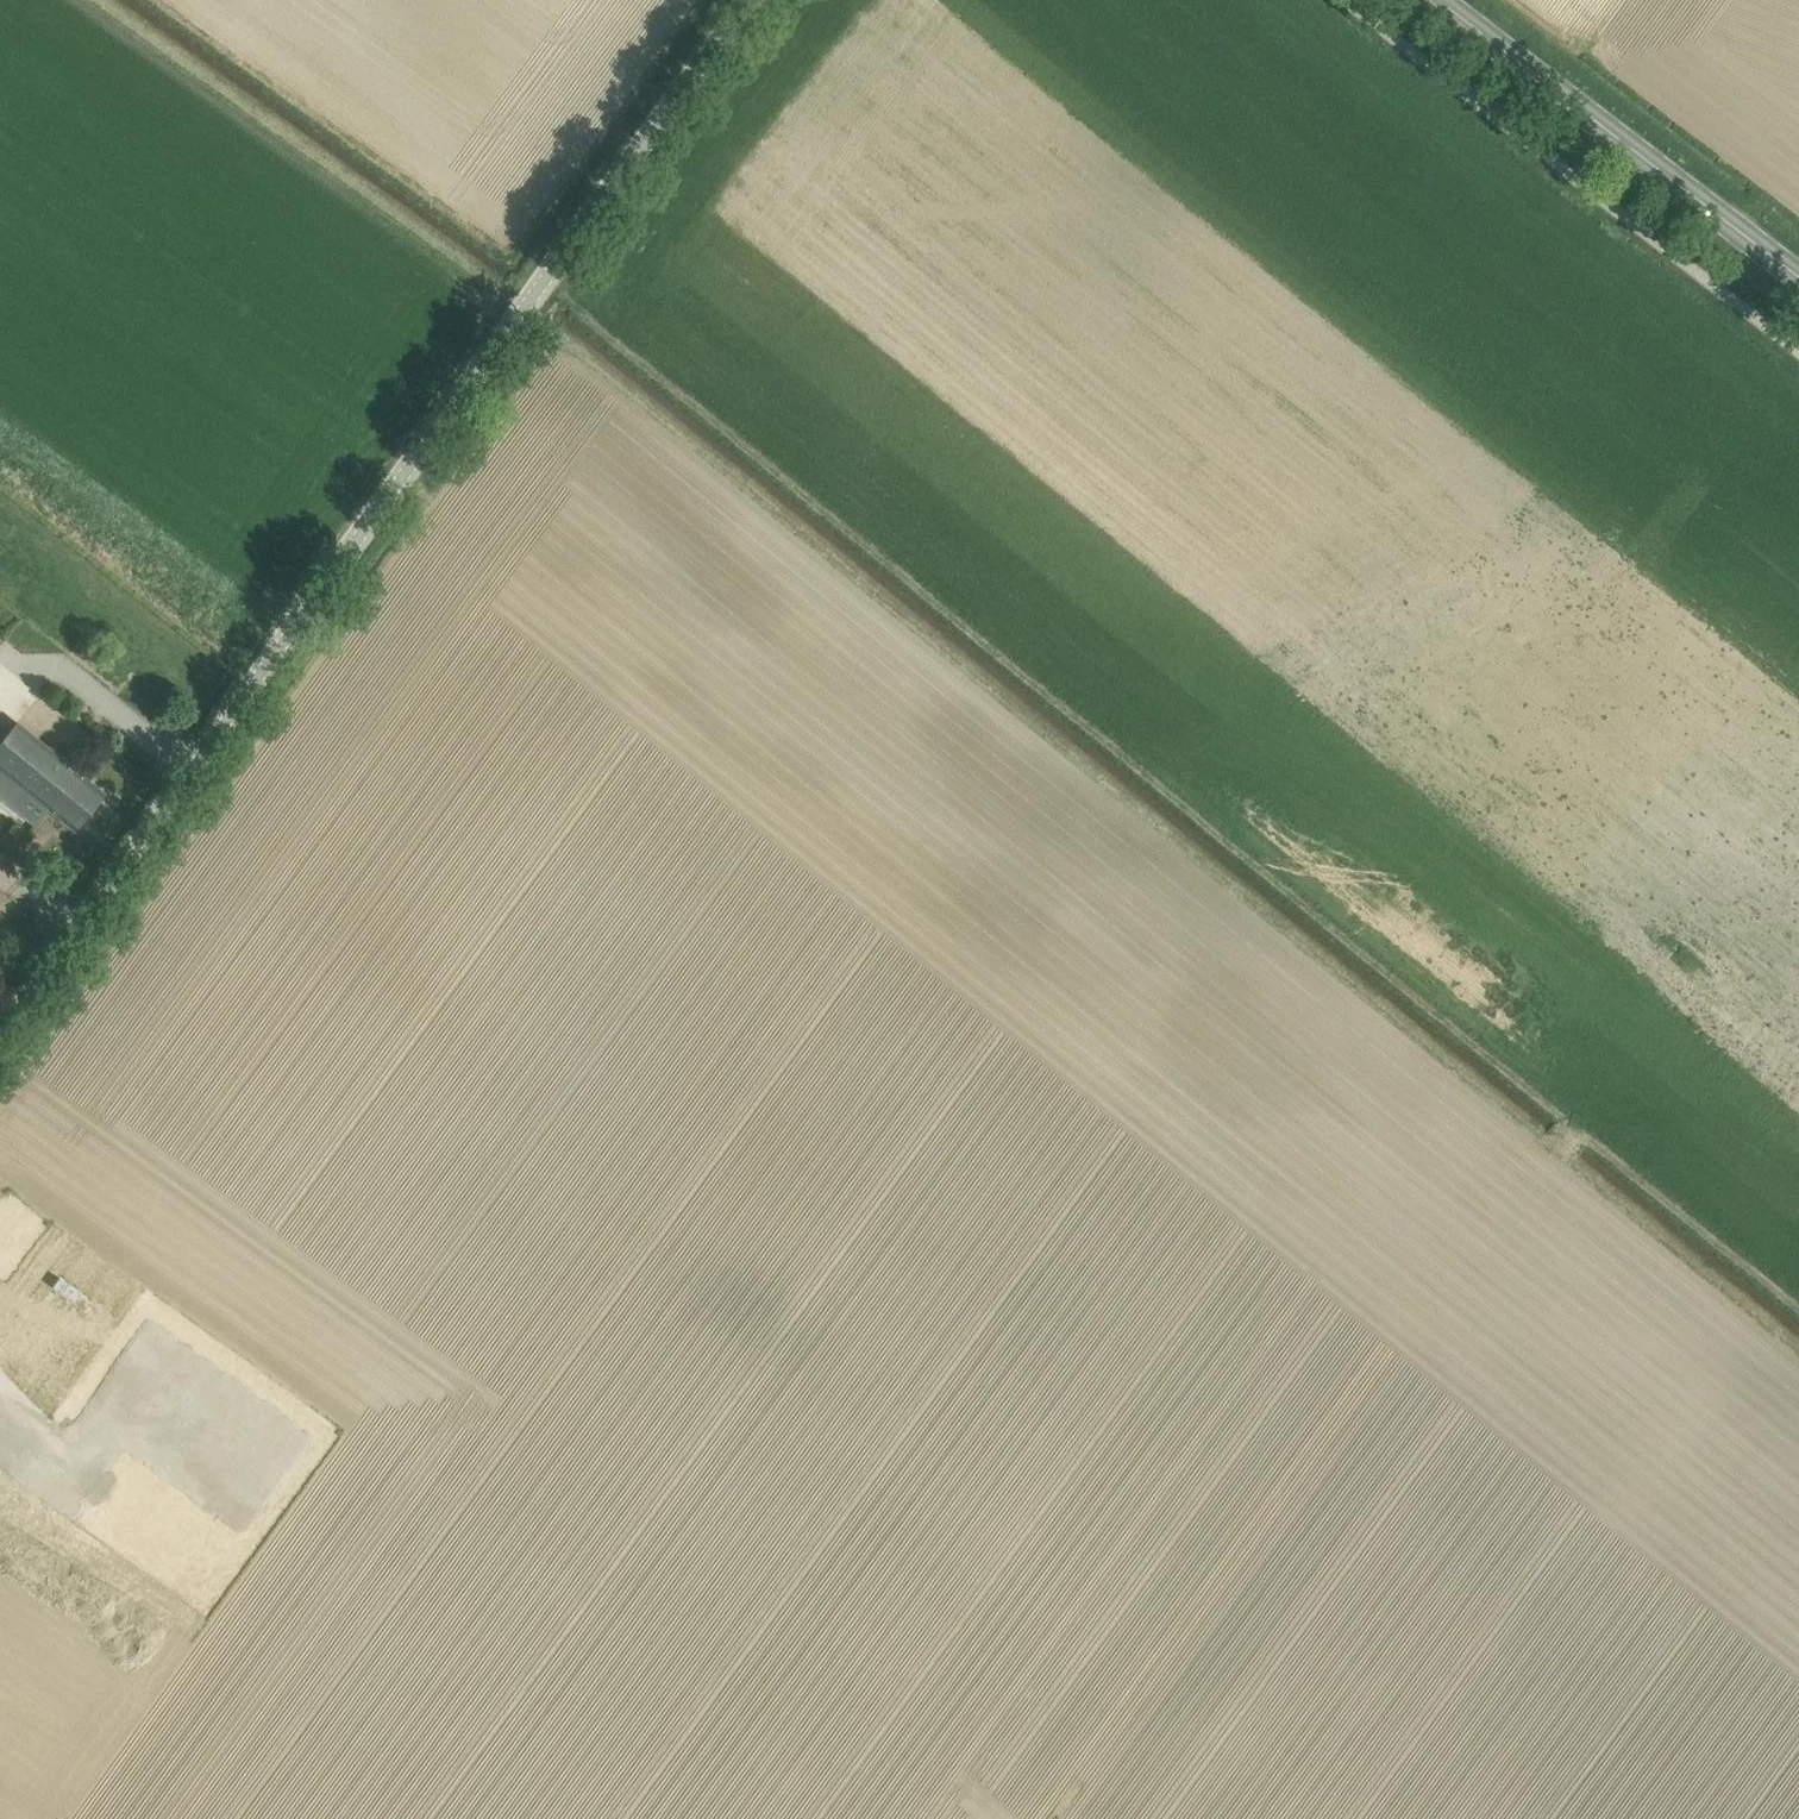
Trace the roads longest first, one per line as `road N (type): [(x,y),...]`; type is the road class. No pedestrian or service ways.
road 1 (unclassified): [(0,1049),(750,0)]
road 2 (tertiary): [(1798,278),(1438,0)]

